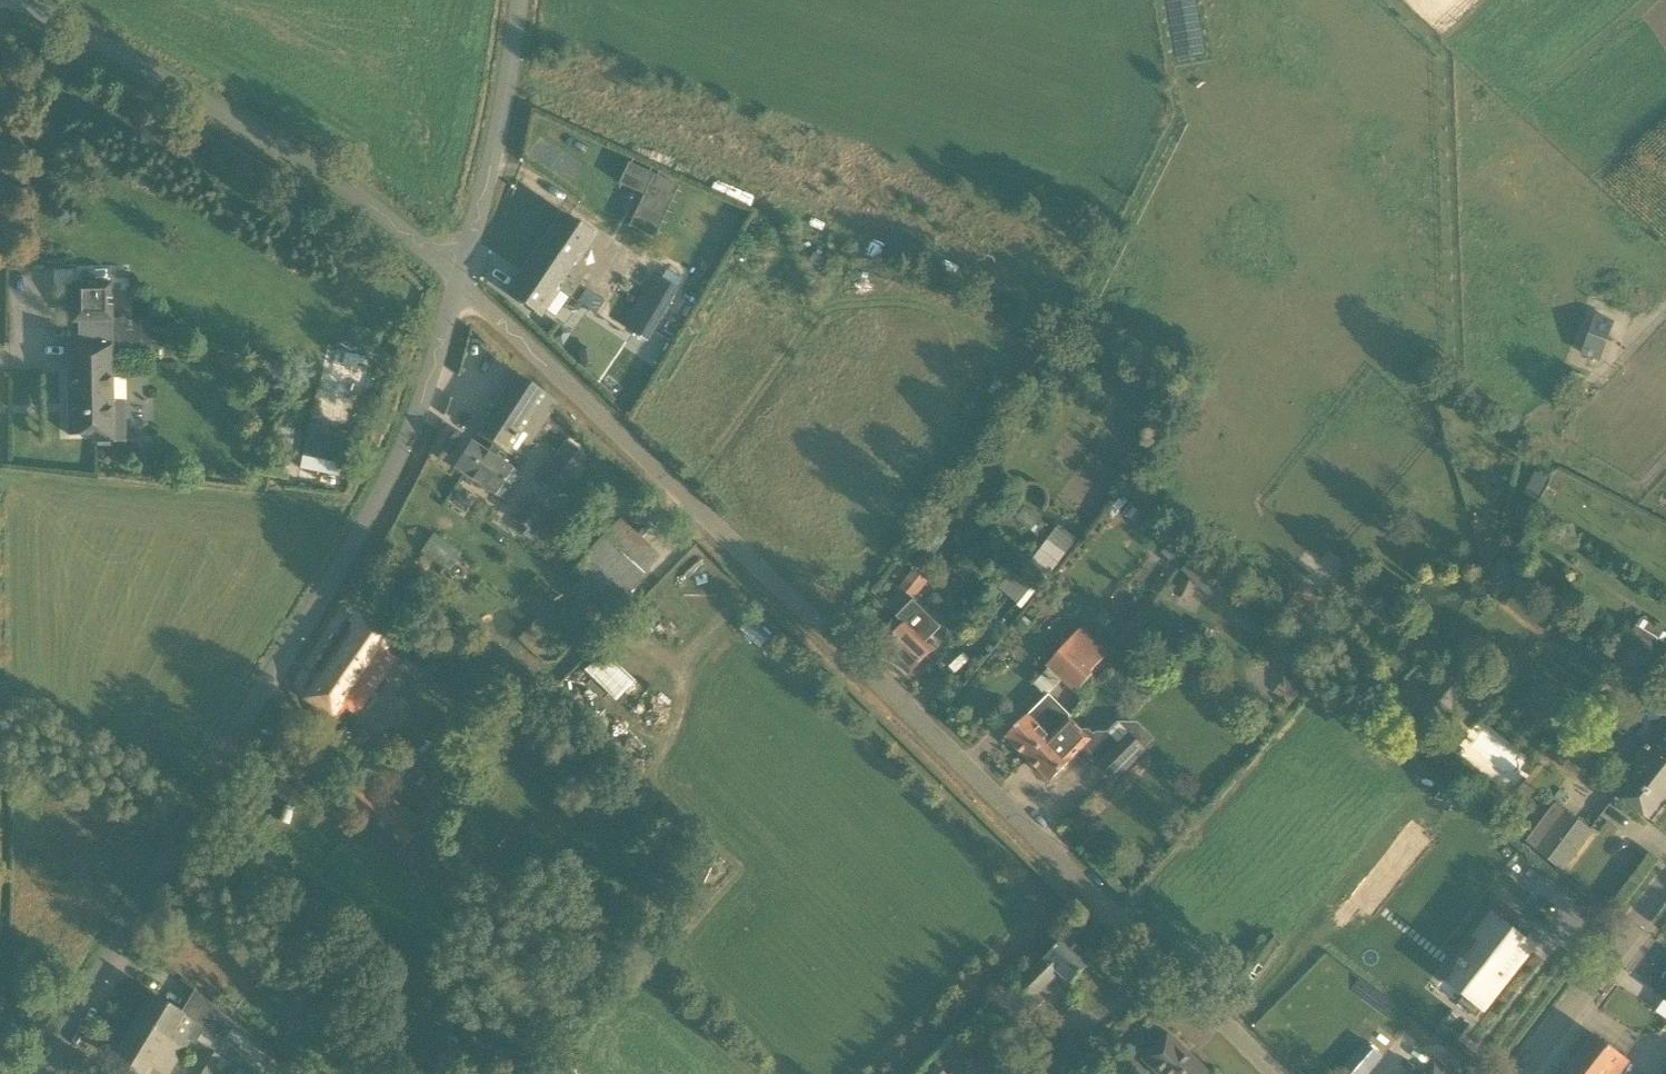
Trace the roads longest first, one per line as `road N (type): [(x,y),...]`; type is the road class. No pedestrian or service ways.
road 1 (unclassified): [(1293,1073),(456,278)]
road 2 (unclassified): [(50,1073),(165,886),(401,450),(456,278)]
road 3 (unclassified): [(456,278),(301,160),(7,0)]
road 4 (unclassified): [(456,278),(498,143),(514,0)]
road 5 (unclassified): [(1537,1073),(1665,894)]

